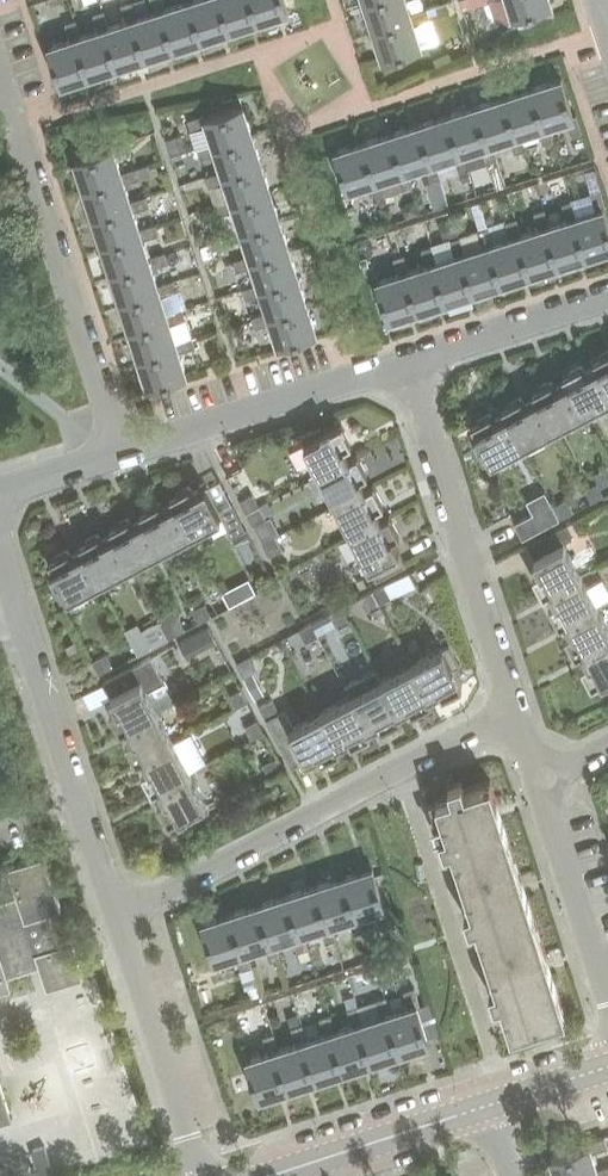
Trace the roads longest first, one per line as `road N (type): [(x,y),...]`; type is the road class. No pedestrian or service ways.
road 1 (residential): [(513,709),(119,921)]
road 2 (residential): [(118,454),(0,79)]
road 3 (residential): [(119,921),(0,552)]
road 4 (residential): [(513,709),(404,361)]
road 5 (residential): [(118,454),(404,361)]
road 6 (residential): [(199,1175),(119,921)]
road 7 (tertiary): [(273,1175),(487,1107)]
road 8 (residential): [(607,992),(539,783)]
road 9 (residential): [(404,361),(607,296)]
road 10 (tertiary): [(487,1107),(607,1068)]
road 11 (residential): [(0,491),(118,454)]

